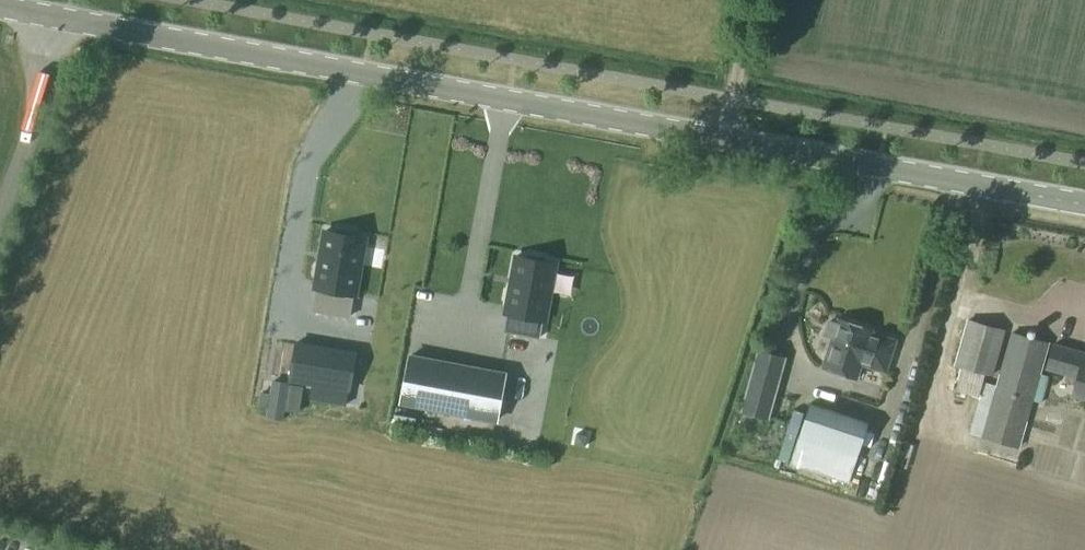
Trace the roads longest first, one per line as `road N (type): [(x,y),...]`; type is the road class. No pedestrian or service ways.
road 1 (secondary): [(1084,205),(0,6)]

